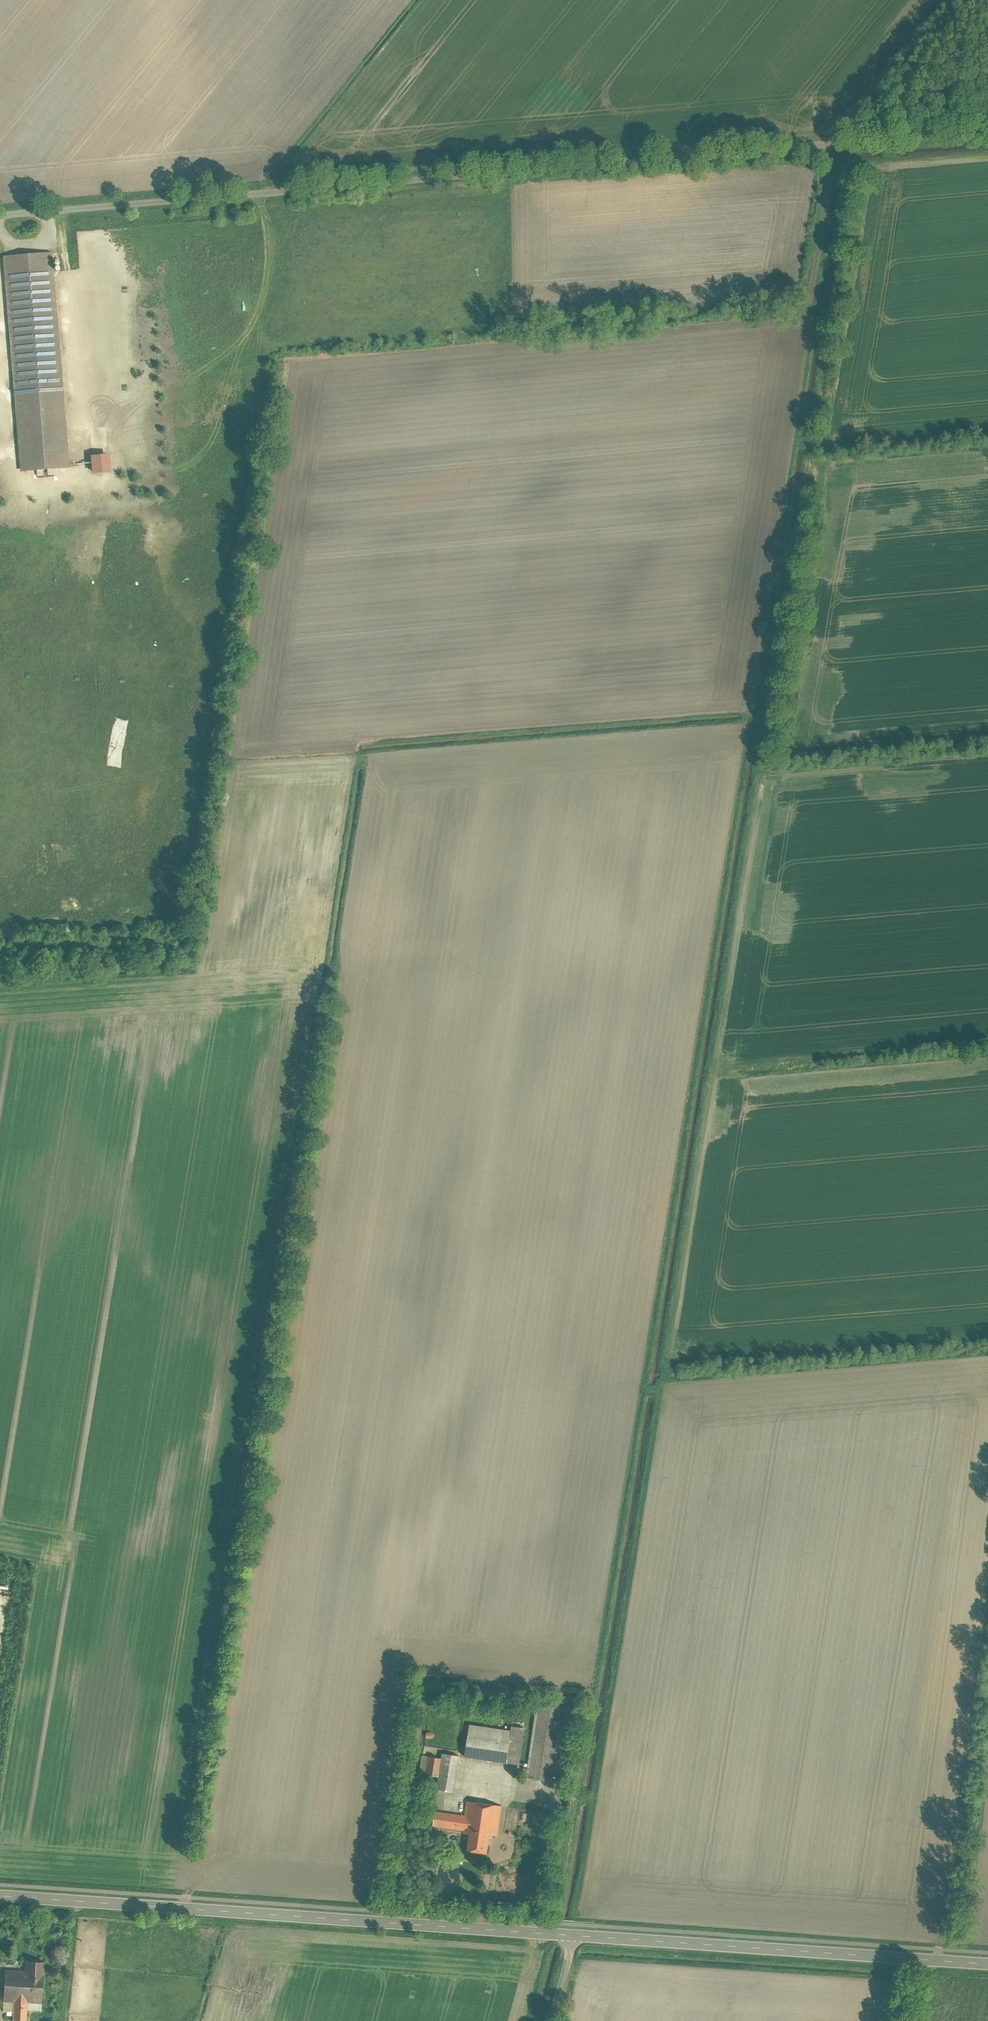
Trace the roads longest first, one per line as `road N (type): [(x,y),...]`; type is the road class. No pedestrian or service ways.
road 1 (unclassified): [(0,216),(987,132)]
road 2 (tertiary): [(575,1935),(0,1895)]
road 3 (tertiary): [(987,1962),(575,1935)]

